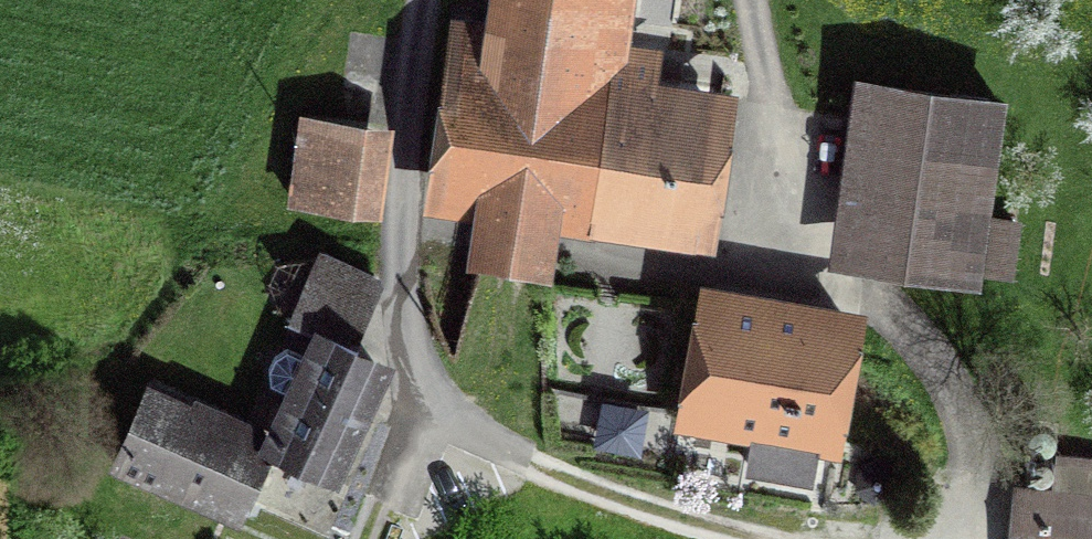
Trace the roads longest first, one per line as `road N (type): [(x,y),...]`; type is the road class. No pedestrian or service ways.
road 1 (residential): [(422,0),(395,203),(413,404),(518,462),(655,512),(775,538)]
road 2 (residential): [(944,535),(957,521),(973,467),(955,396),(901,320),(811,268),(784,238),(750,0)]
road 3 (track): [(413,404),(361,538)]

